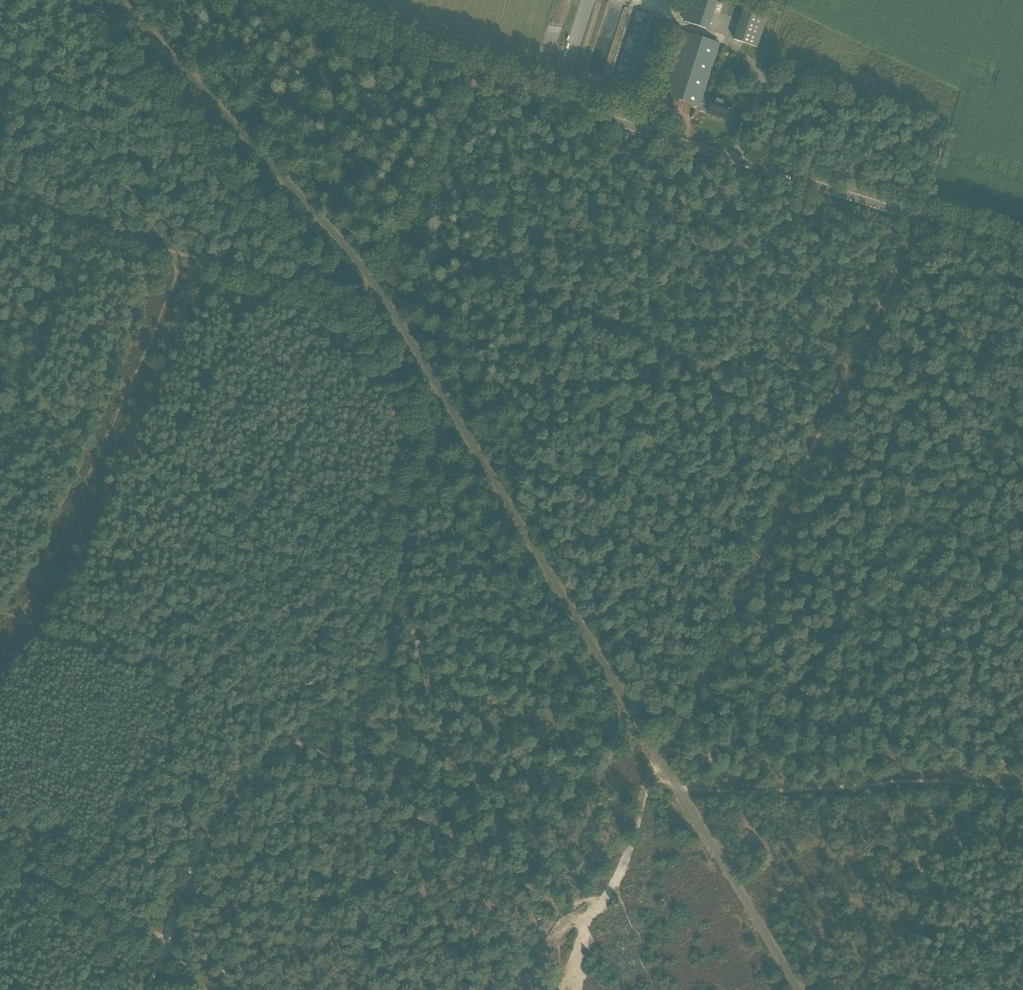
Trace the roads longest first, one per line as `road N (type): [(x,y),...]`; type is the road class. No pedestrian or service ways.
road 1 (track): [(663,760),(382,302),(281,169),(129,0)]
road 2 (unclassified): [(1022,255),(232,0)]
road 3 (track): [(22,621),(182,251)]
road 4 (track): [(152,989),(167,935),(220,819),(307,737)]
road 5 (track): [(580,989),(597,924),(638,859),(663,760)]
road 6 (track): [(800,989),(678,786)]
road 7 (track): [(0,195),(182,251)]

